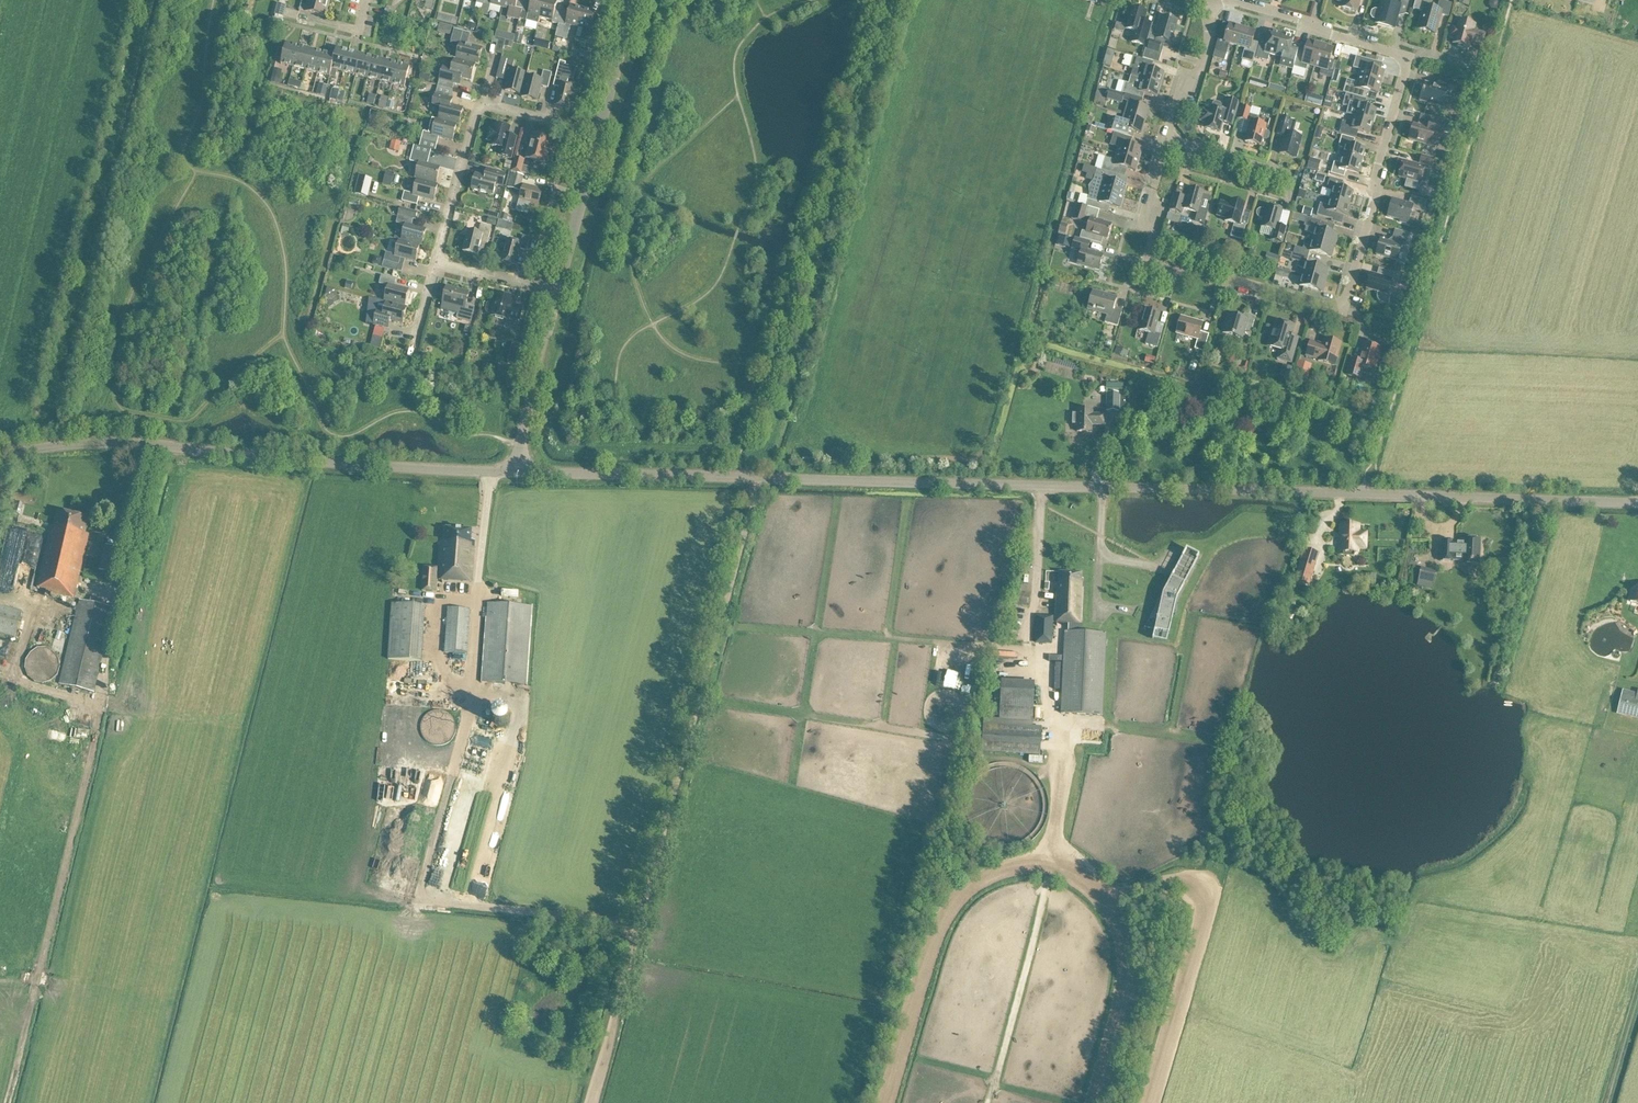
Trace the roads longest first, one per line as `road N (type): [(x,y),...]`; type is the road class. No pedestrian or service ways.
road 1 (unclassified): [(1637,504),(516,473)]
road 2 (residential): [(1167,139),(1152,196),(1150,245),(1159,266),(1341,310),(1406,60)]
road 3 (unclassified): [(0,456),(129,444),(516,473)]
road 4 (track): [(634,925),(758,479)]
road 5 (track): [(634,925),(424,904),(420,891),(467,723)]
road 6 (residential): [(436,266),(482,108),(599,135)]
road 7 (residential): [(1406,60),(1239,2),(1207,10)]
road 8 (unclassified): [(516,473),(557,294)]
road 9 (unclassified): [(557,294),(599,135)]
road 10 (unclassified): [(599,135),(634,0)]
road 11 (residential): [(1207,10),(1208,53),(1179,99),(1167,139)]
road 12 (residential): [(1298,176),(1167,139)]
road 13 (residential): [(557,294),(436,266)]

